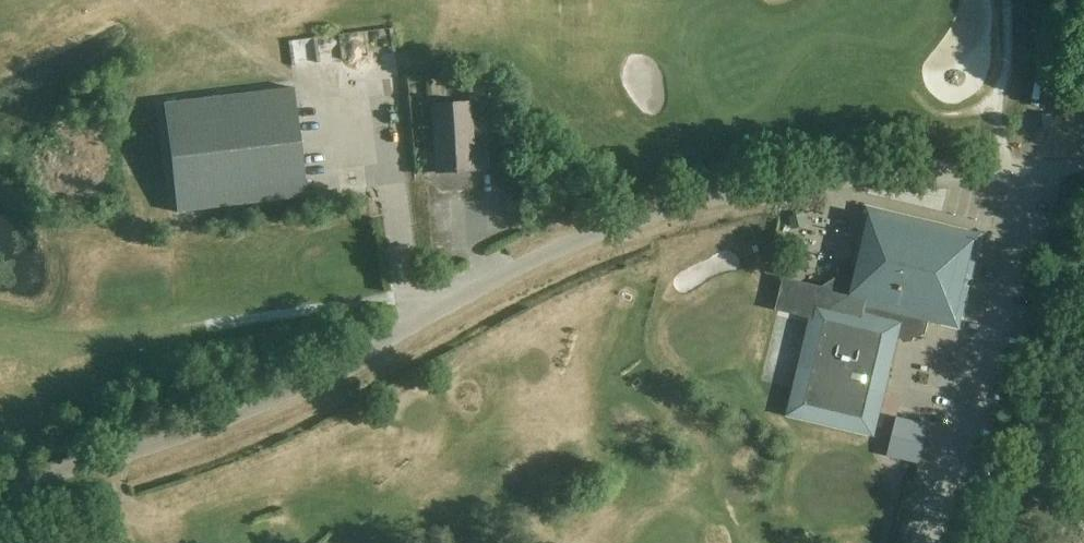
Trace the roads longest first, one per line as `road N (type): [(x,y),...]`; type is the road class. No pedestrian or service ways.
road 1 (unclassified): [(0,486),(132,457),(236,422),(526,265),(626,227),(776,189),(1035,171)]
road 2 (track): [(1035,171),(1073,0)]

